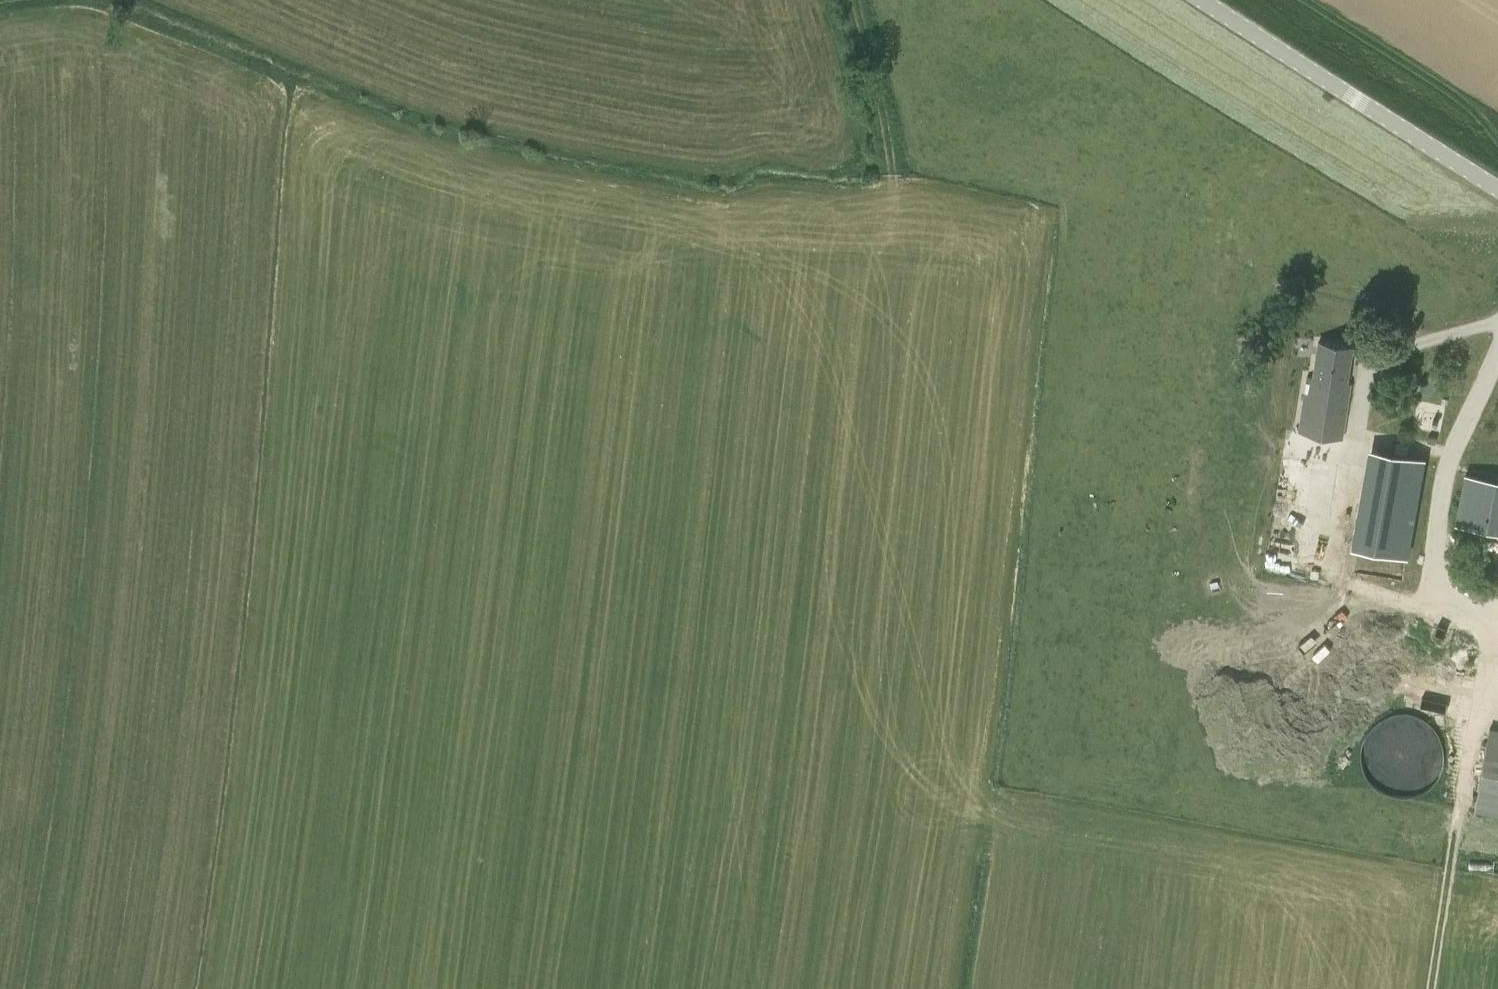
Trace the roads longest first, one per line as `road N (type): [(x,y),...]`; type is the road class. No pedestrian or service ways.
road 1 (unclassified): [(1497,187),(1205,0)]

